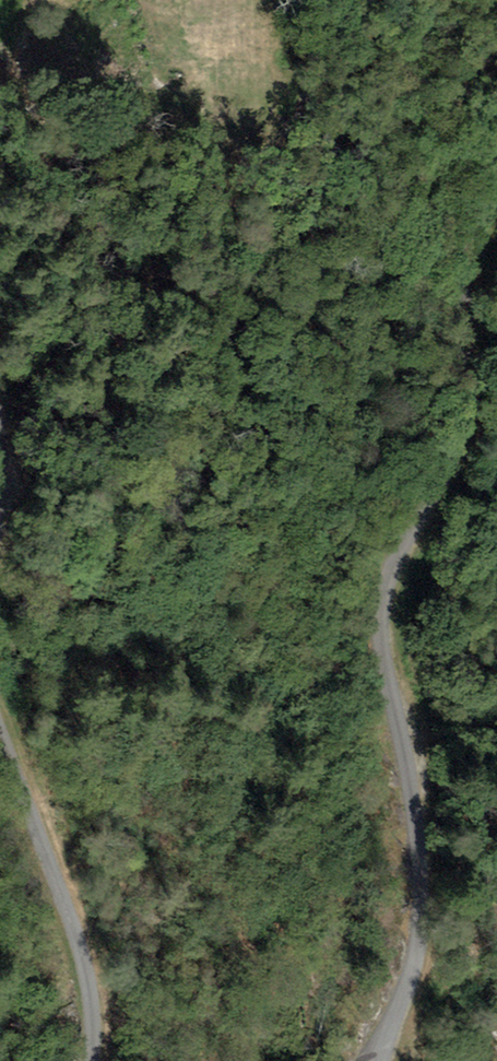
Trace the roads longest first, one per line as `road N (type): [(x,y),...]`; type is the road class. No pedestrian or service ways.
road 1 (unclassified): [(496,141),(466,257),(459,436),(383,601),(380,629),(417,816),(424,911),(418,959),(384,1060)]
road 2 (unclassified): [(93,1060),(87,977),(0,725)]

